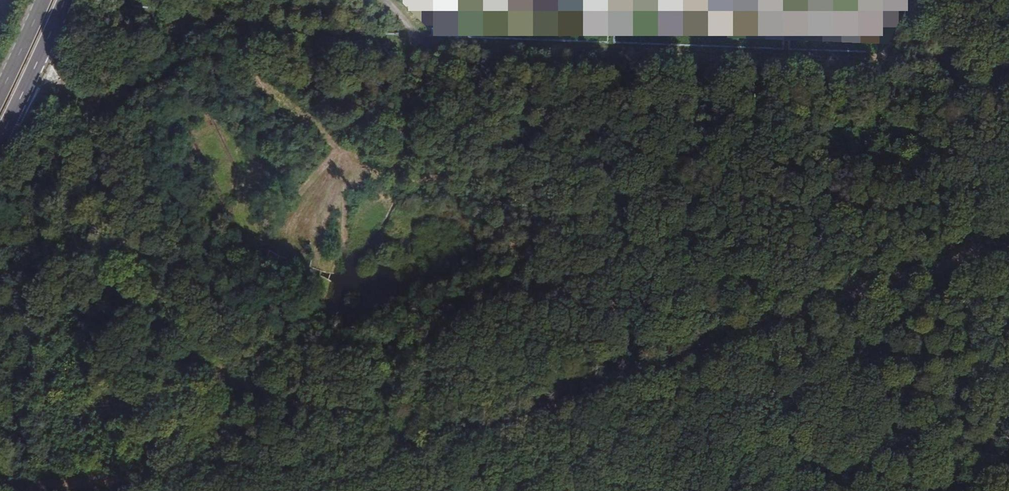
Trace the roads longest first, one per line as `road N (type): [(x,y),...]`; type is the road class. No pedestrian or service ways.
road 1 (track): [(1008,65),(192,20)]
road 2 (track): [(270,490),(830,304),(869,300),(1008,247)]
road 3 (track): [(0,490),(145,478),(195,490)]
road 4 (secondary): [(0,135),(64,0)]

